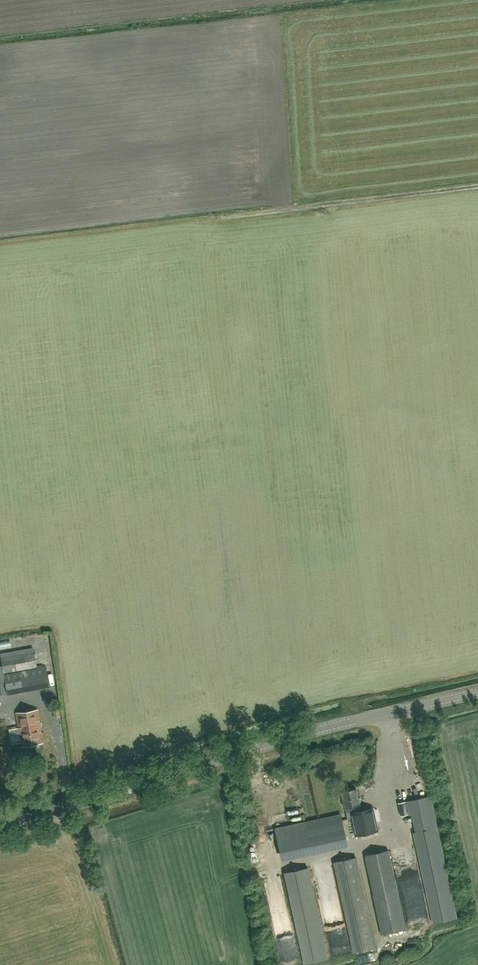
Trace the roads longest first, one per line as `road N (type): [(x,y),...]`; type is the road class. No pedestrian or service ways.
road 1 (tertiary): [(0,825),(274,742),(477,691)]

